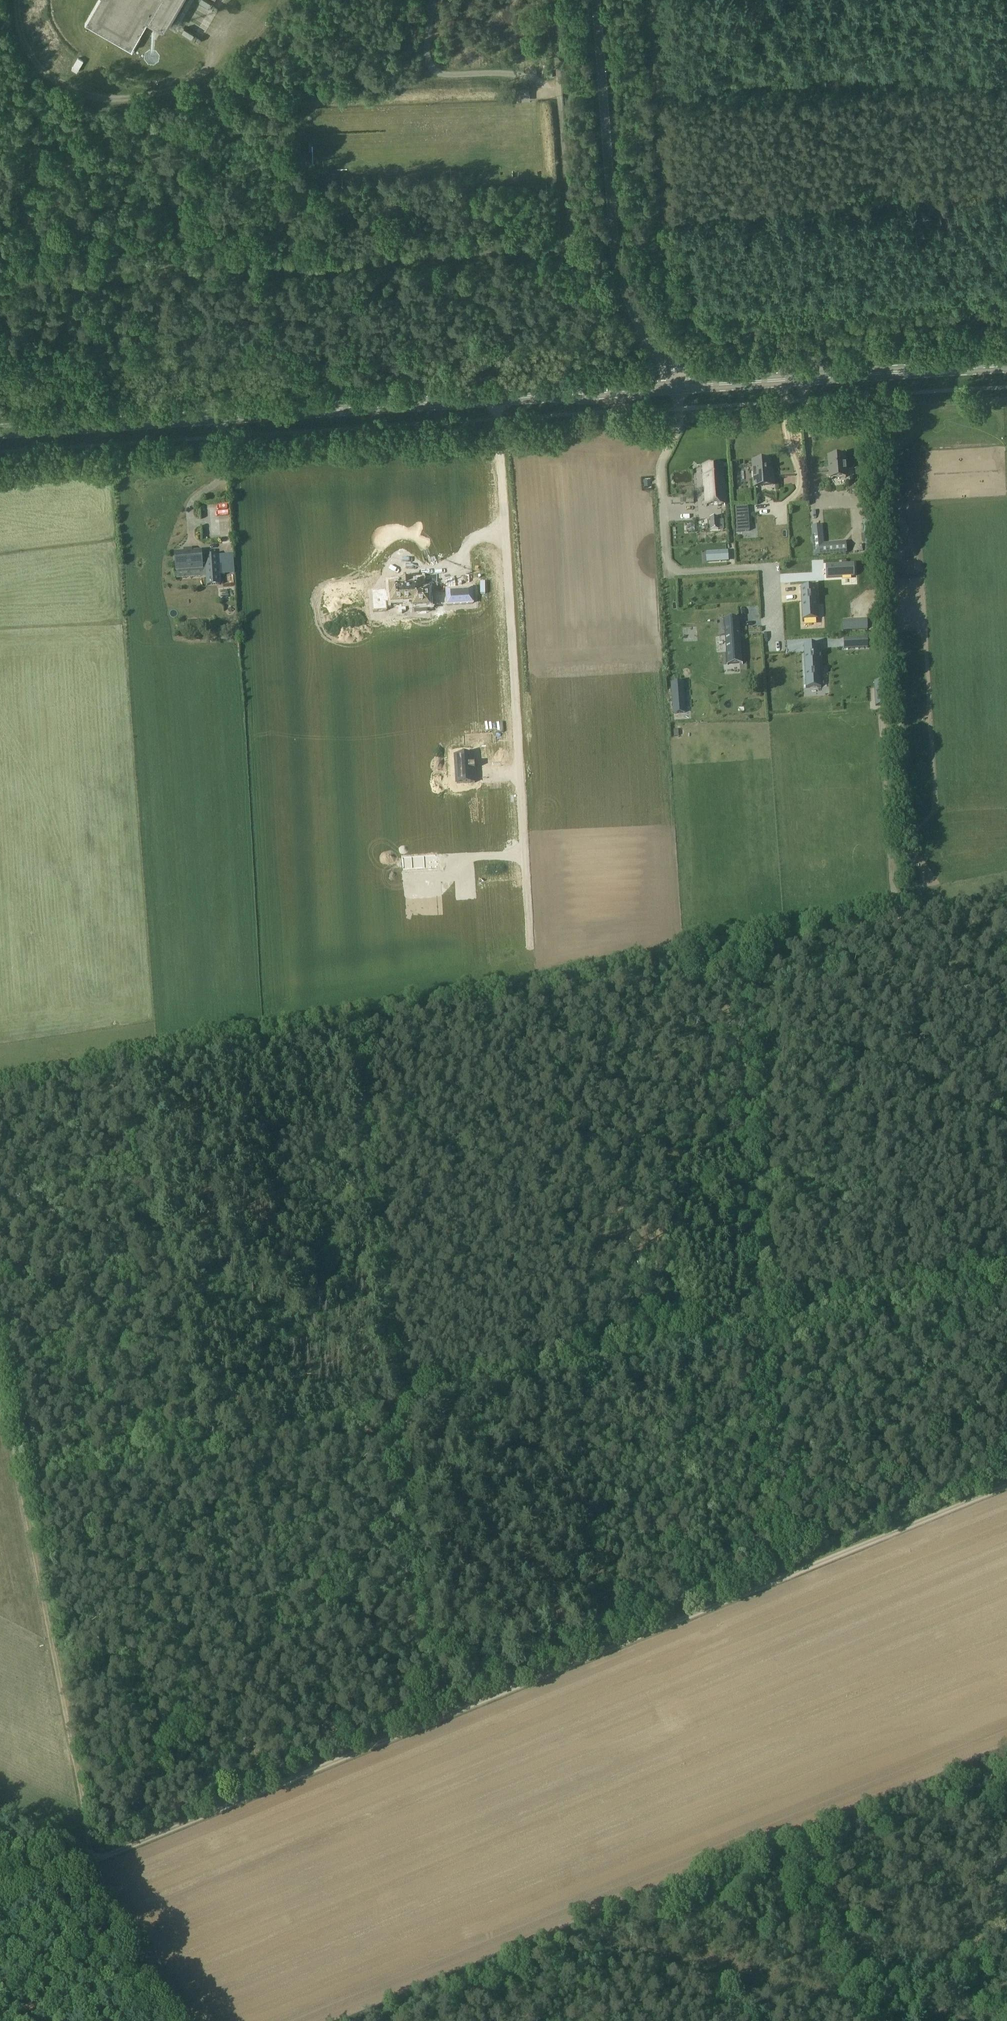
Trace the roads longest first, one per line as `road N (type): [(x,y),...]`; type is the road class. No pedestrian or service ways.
road 1 (track): [(0,1898),(1006,1485)]
road 2 (track): [(39,1482),(1006,1269)]
road 3 (track): [(346,1031),(437,1715)]
road 4 (primary): [(0,432),(673,385)]
road 5 (track): [(162,1226),(261,1790)]
road 6 (track): [(1006,884),(962,891),(962,1279)]
road 7 (unclassified): [(673,385),(615,255),(596,0)]
road 8 (primary): [(673,385),(1006,364)]
road 9 (track): [(76,93),(116,101),(175,89),(228,54),(270,0)]
road 10 (track): [(79,1865),(179,2020)]
road 11 (track): [(18,0),(32,57),(52,81),(76,93),(104,39)]

